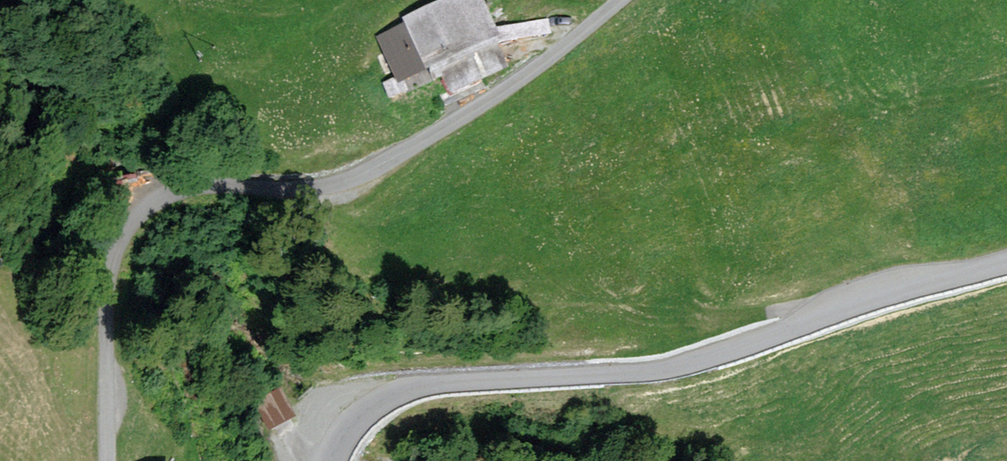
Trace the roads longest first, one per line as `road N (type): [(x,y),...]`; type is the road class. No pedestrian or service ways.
road 1 (track): [(620,0),(527,73),(343,182),(299,191),(212,186),(143,205),(111,270),(108,460)]
road 2 (residential): [(331,460),(373,406),(416,386),(671,367),(872,298),(1006,263)]

